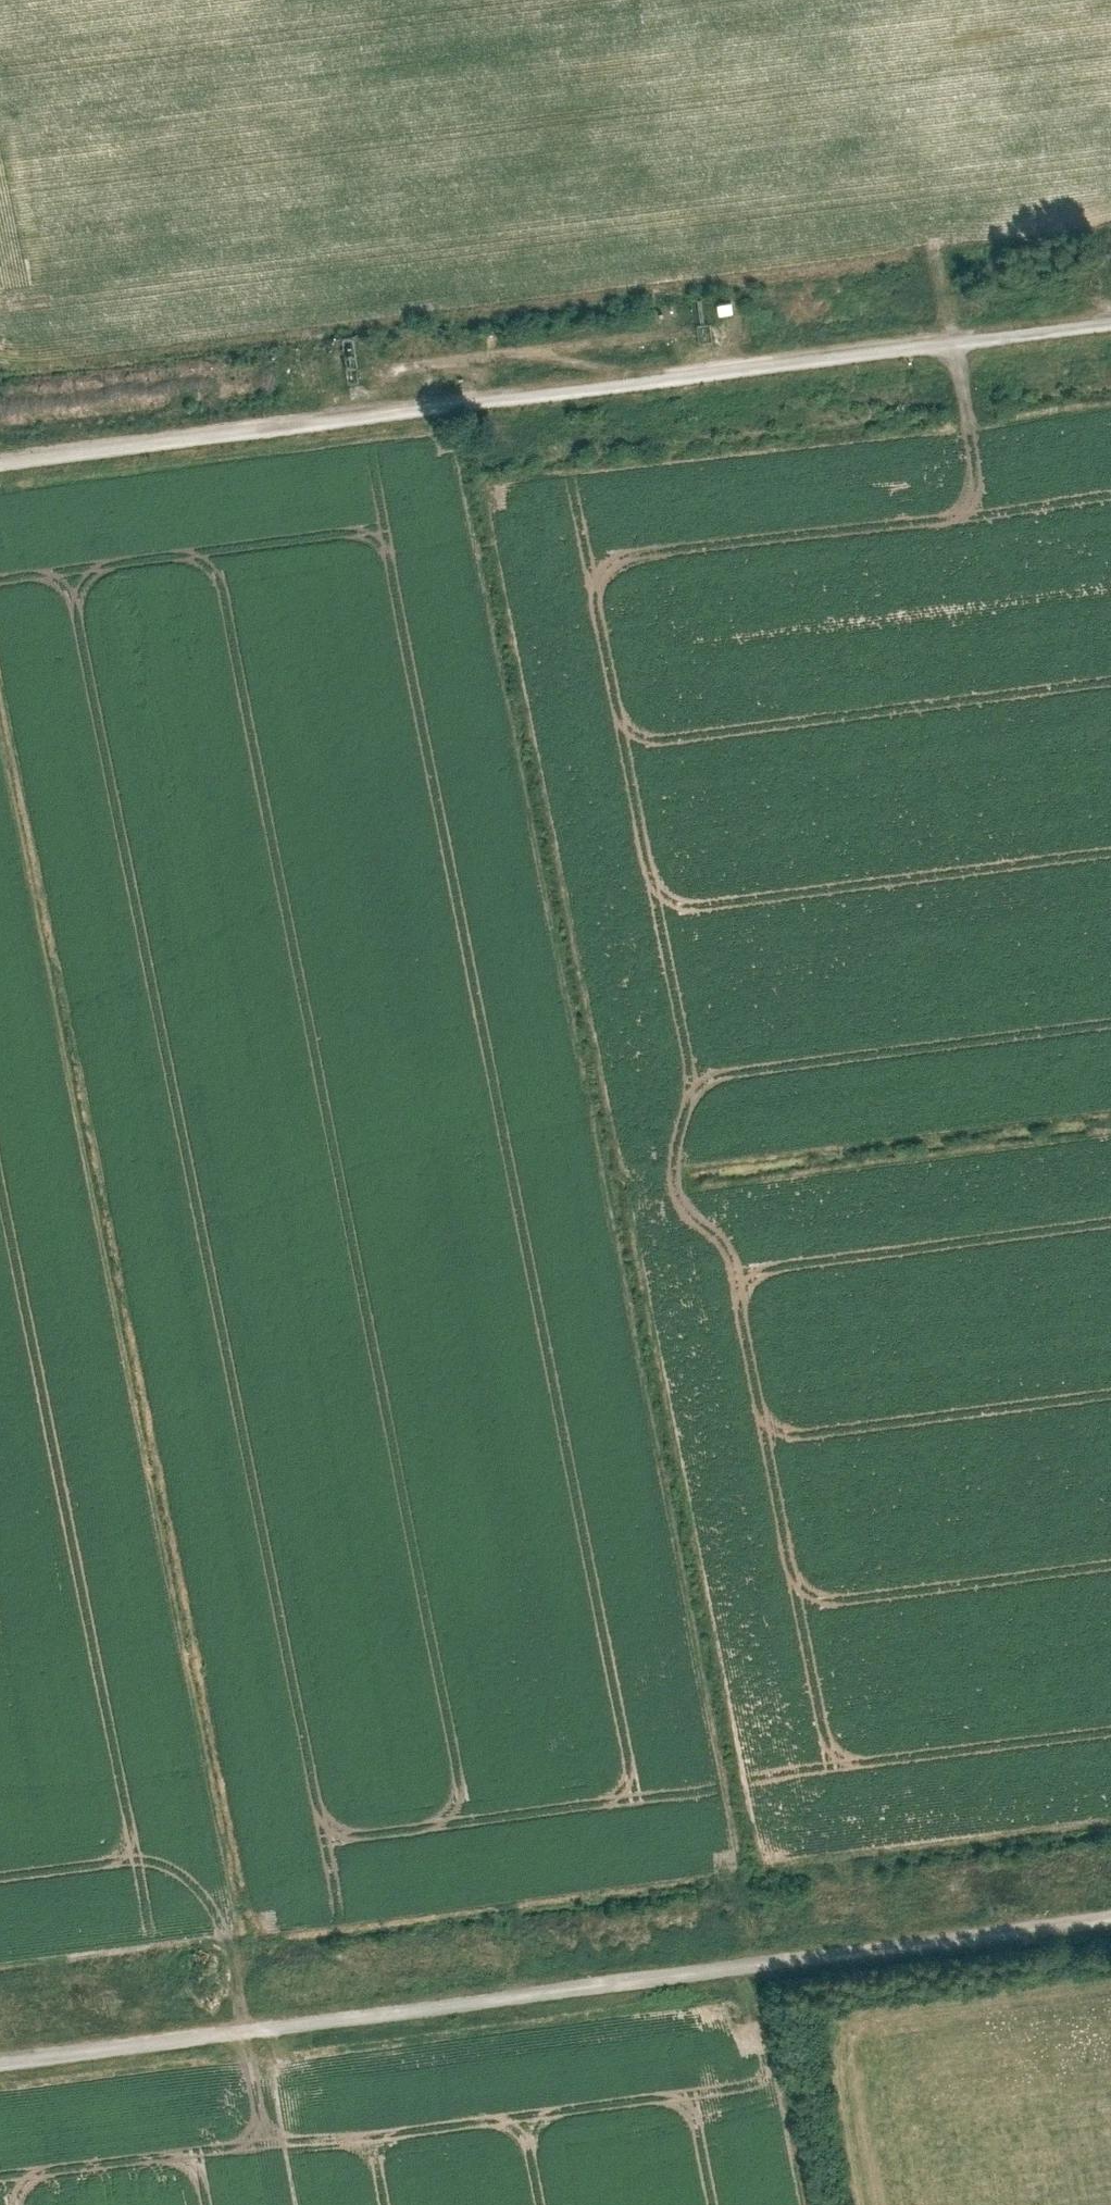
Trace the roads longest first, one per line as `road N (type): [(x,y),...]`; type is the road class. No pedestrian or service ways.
road 1 (track): [(1110,1910),(0,2054)]
road 2 (track): [(0,464),(1110,321)]

